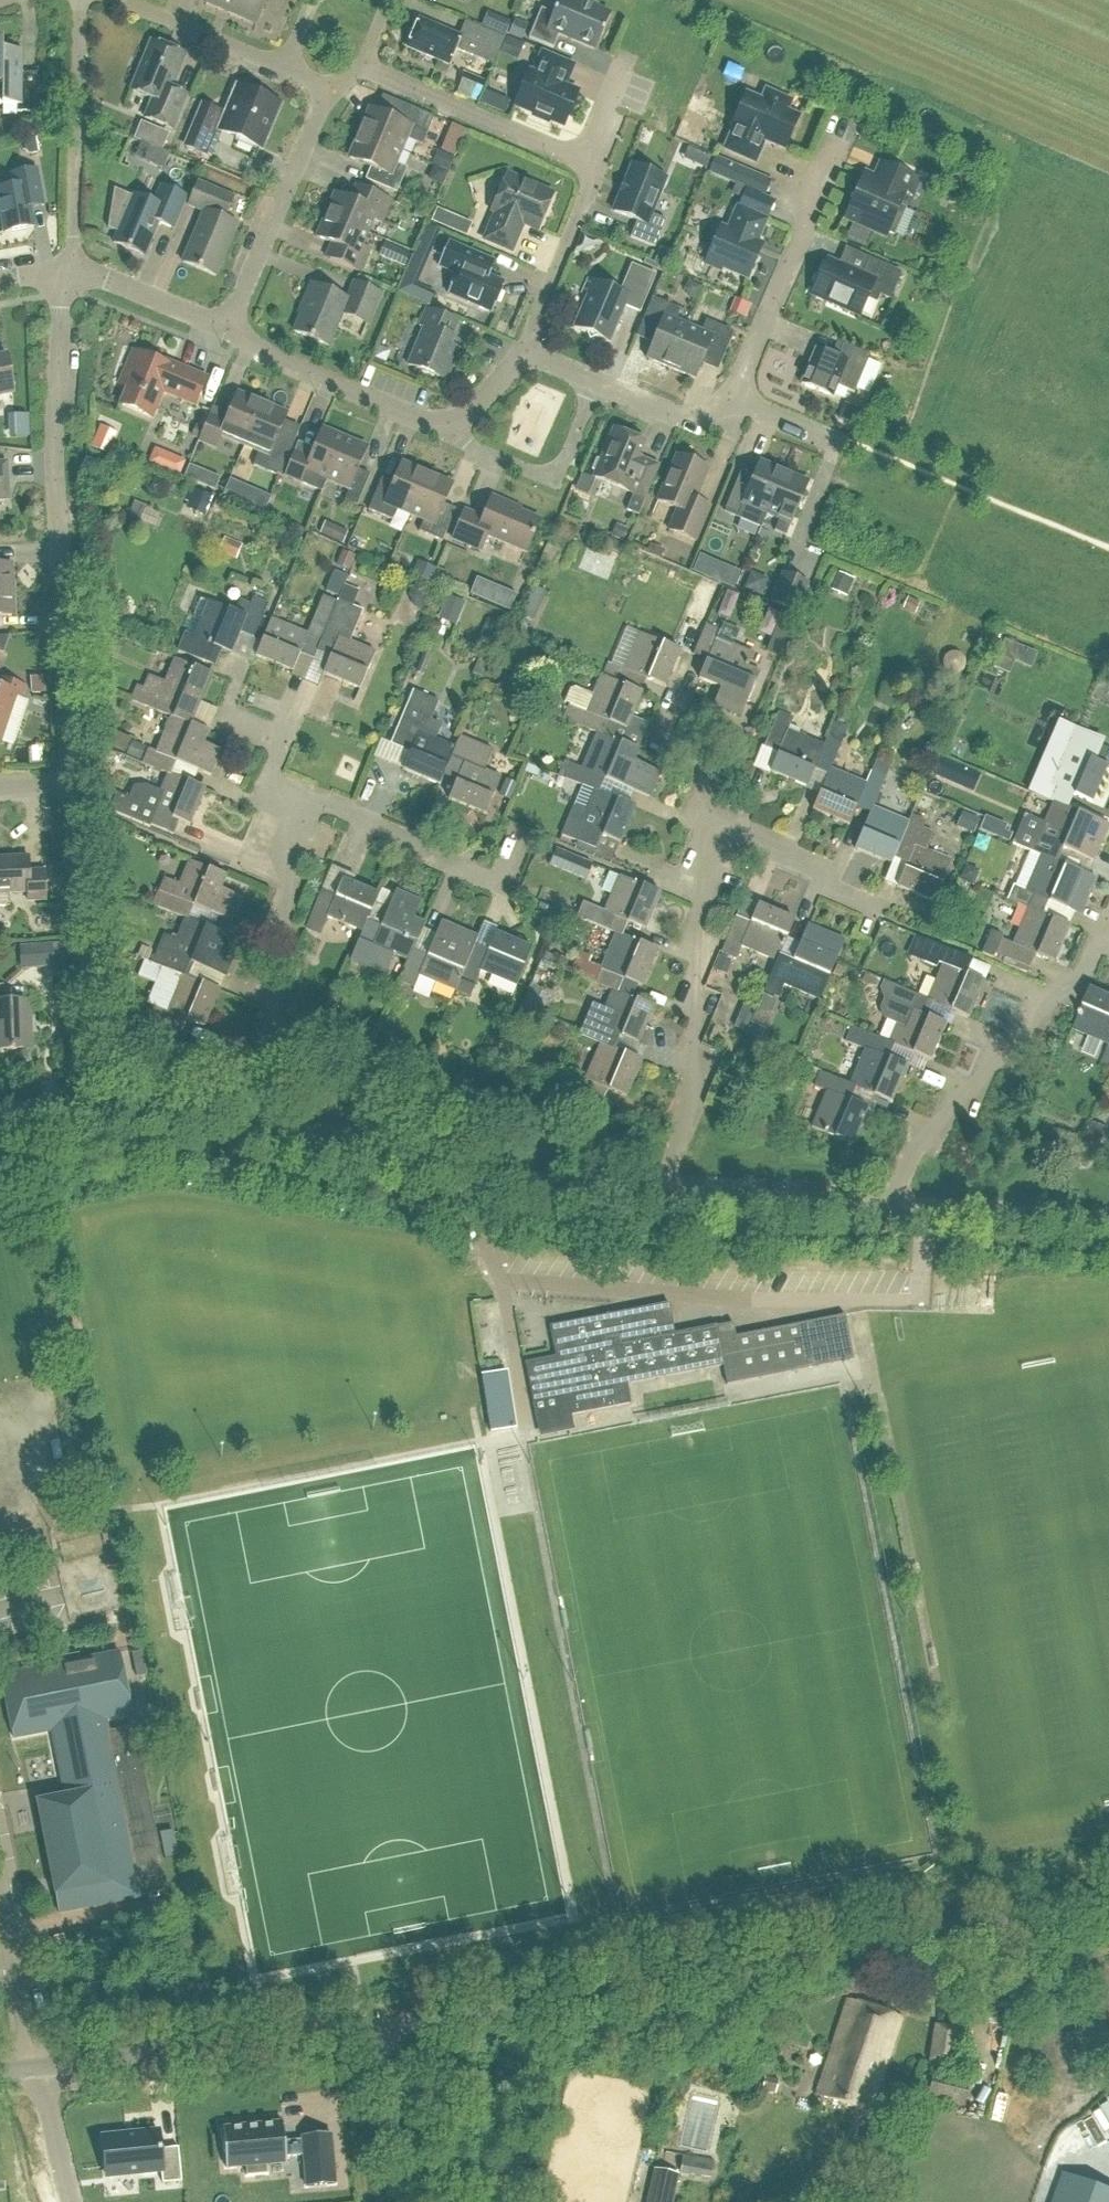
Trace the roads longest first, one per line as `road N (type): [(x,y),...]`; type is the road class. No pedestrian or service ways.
road 1 (tertiary): [(382,2030),(1108,1897)]
road 2 (residential): [(73,783),(54,467),(64,271)]
road 3 (unclassified): [(241,1139),(564,1194),(655,1201)]
road 4 (residential): [(655,1201),(693,1107),(687,1057),(701,1013),(691,993),(706,947),(693,923),(730,831)]
road 5 (residential): [(886,1210),(911,1151),(934,1139),(953,1098),(976,1088),(995,1050),(1015,1045),(1039,993),(1077,986),(1101,937)]
road 6 (tertiary): [(37,2068),(382,2030)]
road 7 (residential): [(90,1114),(73,783)]
road 8 (residential): [(241,1139),(270,1065),(288,852),(304,818)]
road 9 (residential): [(304,818),(311,802),(500,882),(522,831)]
road 10 (residential): [(733,401),(835,147)]
road 11 (residential): [(73,271),(80,0)]
road 12 (residential): [(229,331),(329,89)]
road 13 (residential): [(449,432),(229,331)]
road 14 (residential): [(364,67),(580,159)]
road 15 (unclassified): [(655,1201),(886,1210)]
road 16 (residential): [(449,432),(555,481),(597,381)]
road 17 (unclassified): [(886,1210),(1108,1219)]
road 18 (residential): [(580,159),(592,181),(525,353)]
road 19 (residential): [(730,831),(693,813),(712,768),(655,743),(671,709)]
road 20 (unclassified): [(37,2068),(0,1890)]
road 21 (residential): [(120,0),(284,67)]
road 22 (residential): [(304,818),(261,797),(284,738),(227,714)]
road 23 (unclassified): [(382,2030),(407,2201)]
road 24 (residential): [(877,908),(834,888),(822,870),(730,831)]
road 25 (residential): [(229,331),(73,271)]
road 26 (unclassified): [(90,1114),(241,1139)]
road 27 (residential): [(733,401),(690,420),(597,381)]
road 28 (residential): [(37,2068),(71,2201)]

